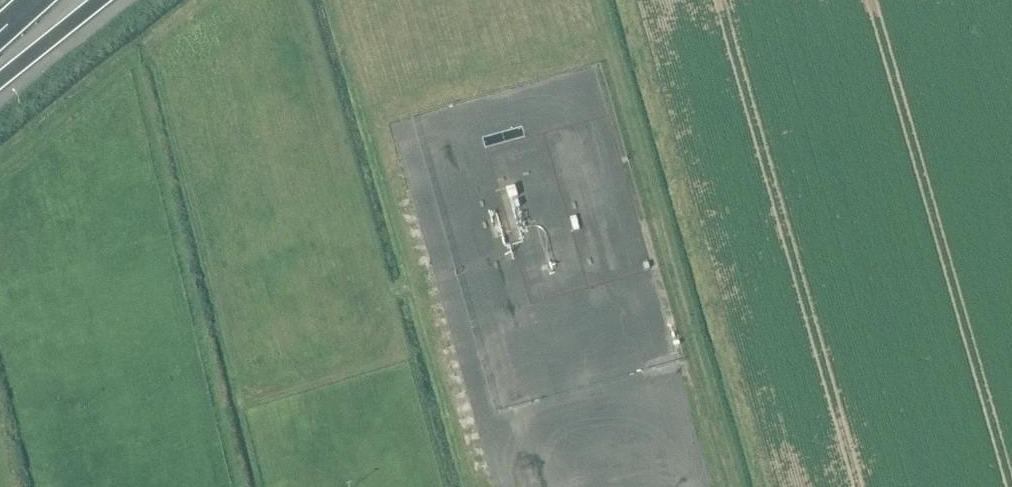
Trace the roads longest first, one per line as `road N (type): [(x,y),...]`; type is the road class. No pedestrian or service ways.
road 1 (motorway): [(0,80),(100,0)]

